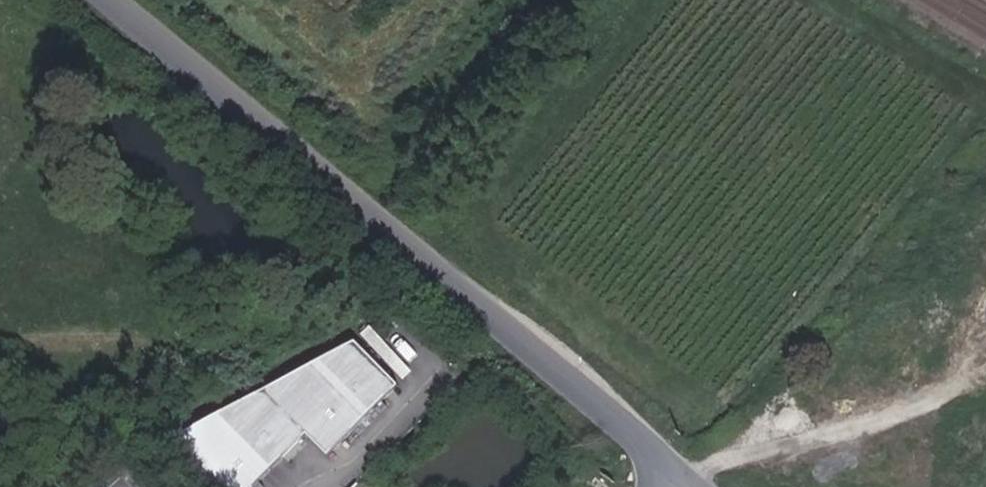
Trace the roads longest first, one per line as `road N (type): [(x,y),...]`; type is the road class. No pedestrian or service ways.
road 1 (residential): [(671,476),(97,0)]

